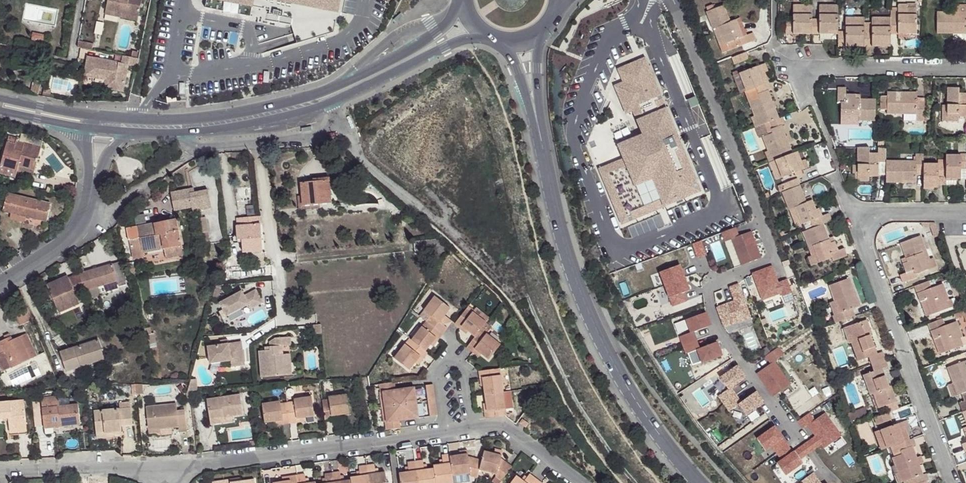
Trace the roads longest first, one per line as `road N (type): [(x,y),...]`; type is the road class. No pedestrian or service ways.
road 1 (residential): [(174,467),(499,424),(583,482)]
road 2 (secondary): [(463,1),(418,46),(316,95),(221,117),(88,117)]
road 3 (residential): [(965,214),(854,213),(953,482)]
road 4 (secondary): [(538,130),(563,238),(602,342),(634,398),(701,482)]
road 5 (secondary): [(129,133),(204,132),(299,113),(461,40),(488,37)]
road 6 (residential): [(965,67),(815,66),(806,80),(816,106)]
road 7 (residential): [(0,471),(174,467)]
road 8 (residential): [(92,191),(68,240),(0,285)]

